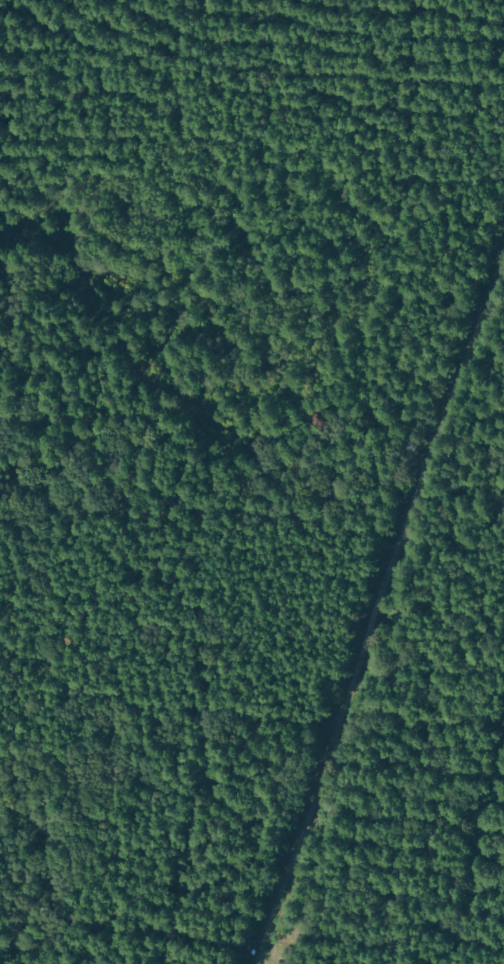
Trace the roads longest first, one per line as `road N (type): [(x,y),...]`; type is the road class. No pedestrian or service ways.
road 1 (residential): [(251,963),(503,265)]

